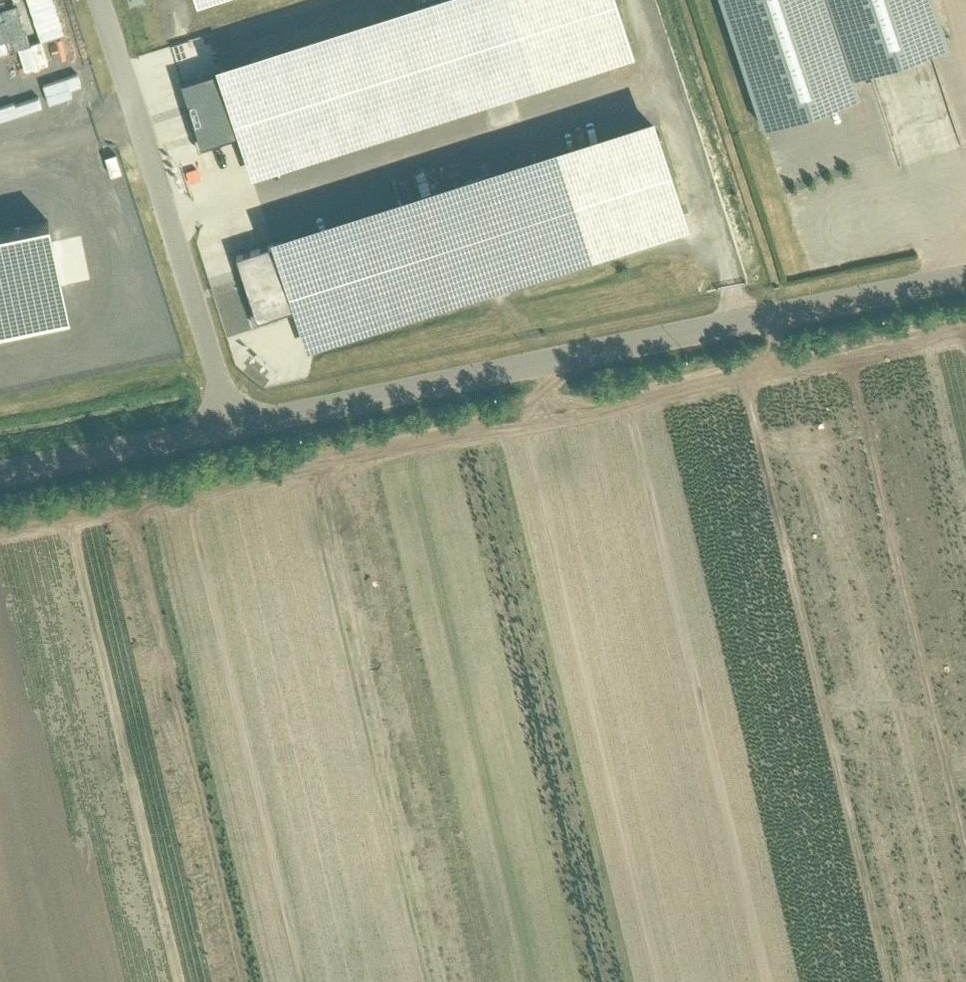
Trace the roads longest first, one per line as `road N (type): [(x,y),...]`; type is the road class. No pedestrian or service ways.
road 1 (residential): [(965,276),(265,421)]
road 2 (residential): [(121,0),(265,421)]
road 3 (residential): [(265,421),(0,476)]

